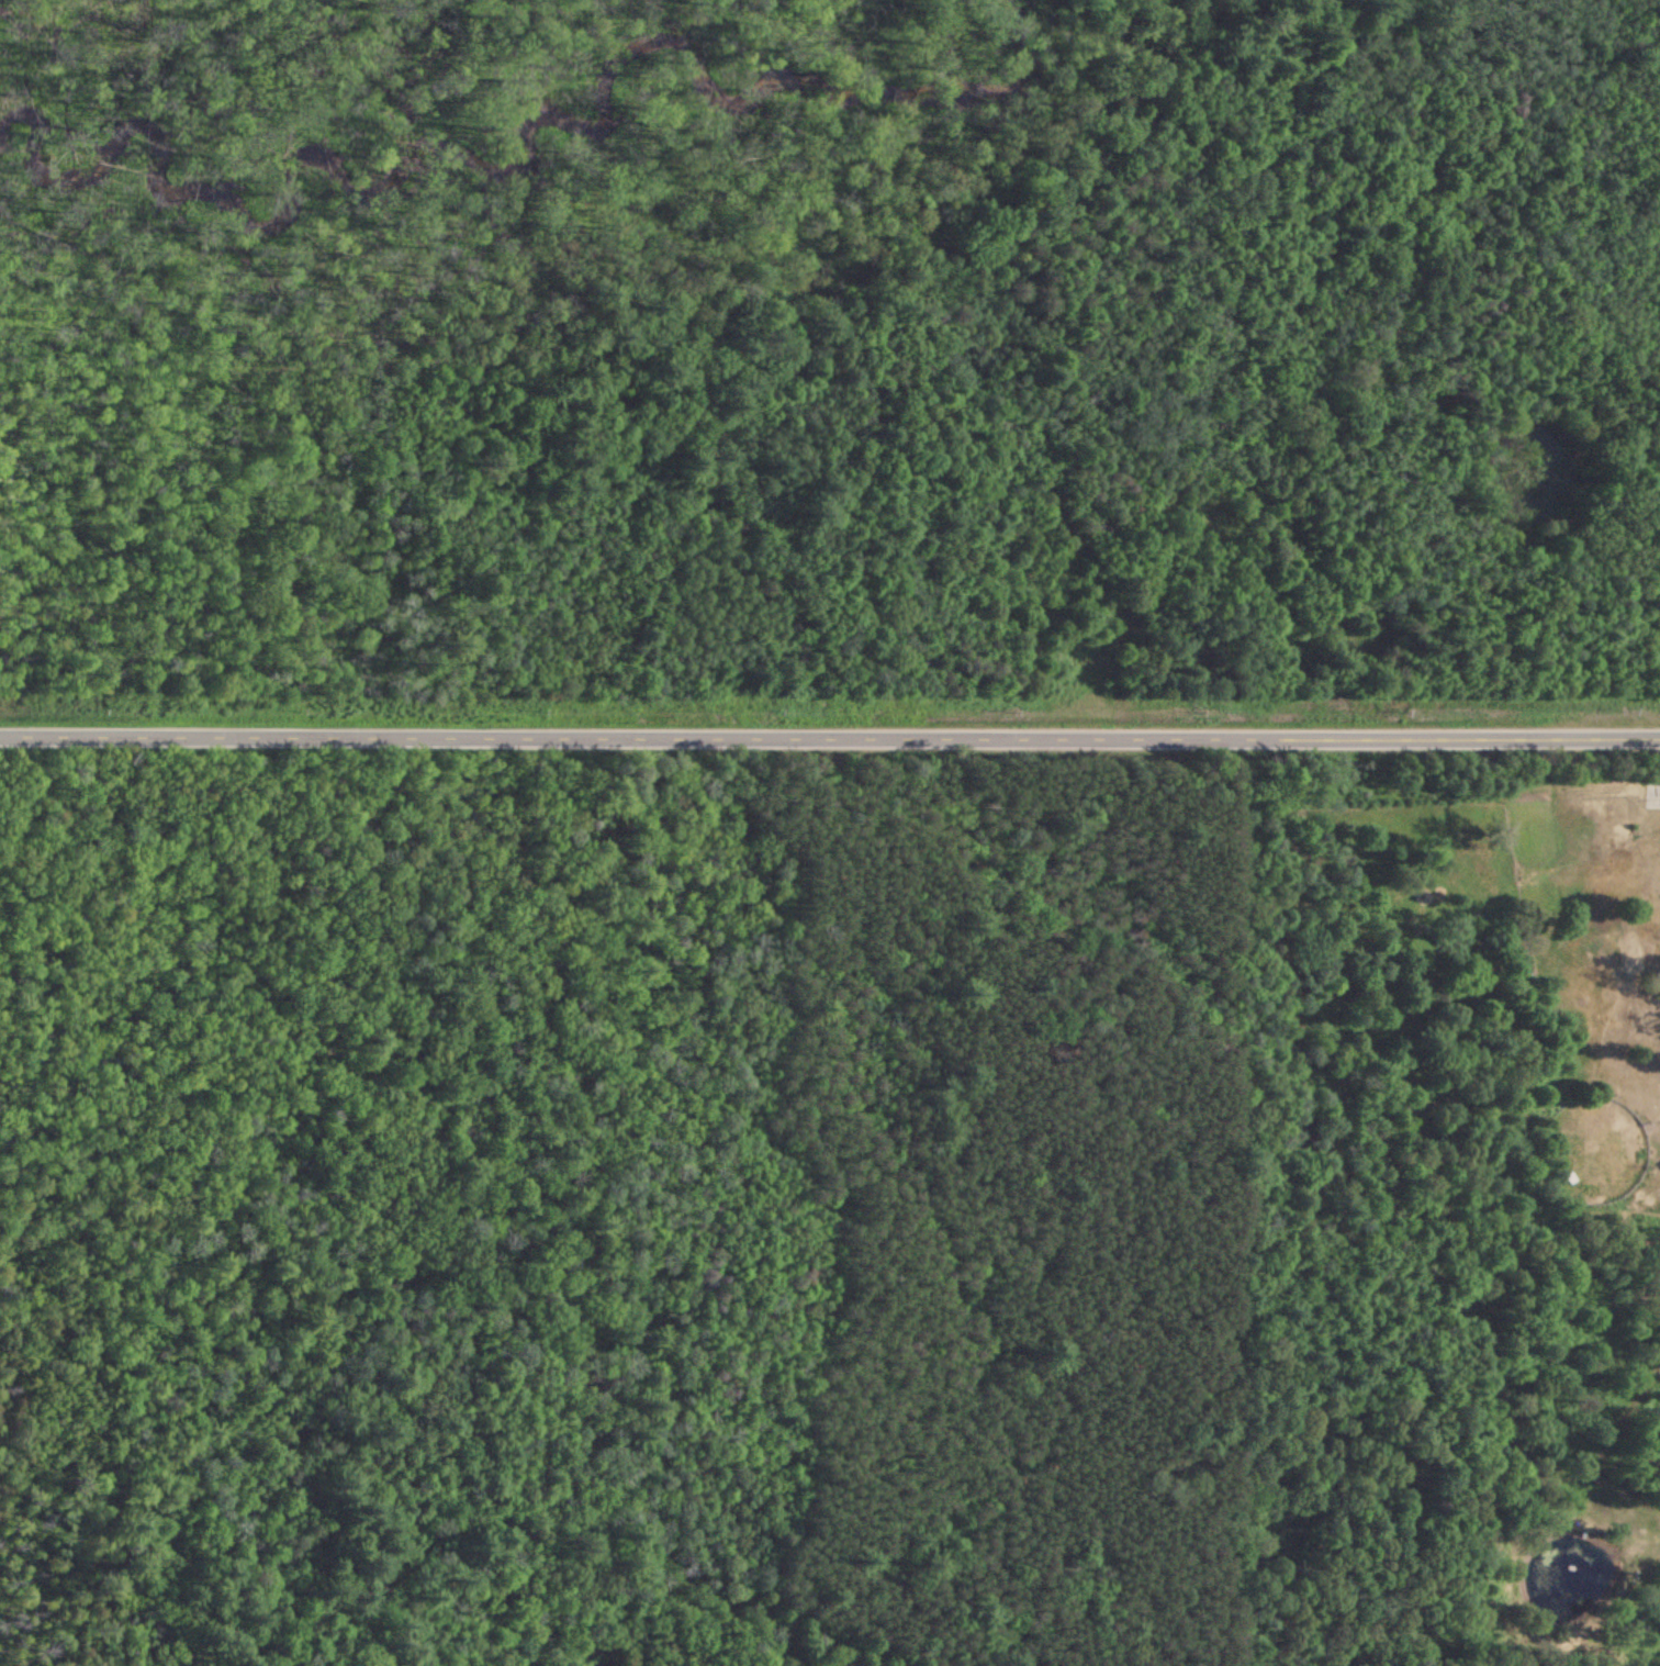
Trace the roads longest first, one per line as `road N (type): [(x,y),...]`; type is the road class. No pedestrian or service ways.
road 1 (tertiary): [(0,734),(1659,739)]

